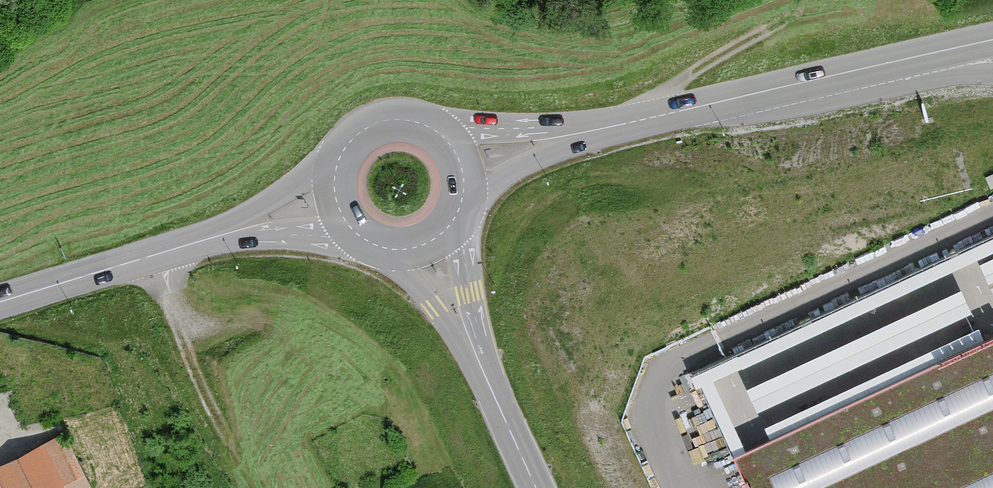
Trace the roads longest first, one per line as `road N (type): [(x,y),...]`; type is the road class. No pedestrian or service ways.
road 1 (secondary): [(460,161),(992,40)]
road 2 (secondary): [(339,200),(0,302)]
road 3 (tertiary): [(535,487),(426,240)]
road 4 (track): [(157,254),(212,411),(259,487)]
road 5 (secondary): [(460,161),(433,128),(391,120),(353,139),(342,158),(339,200)]

